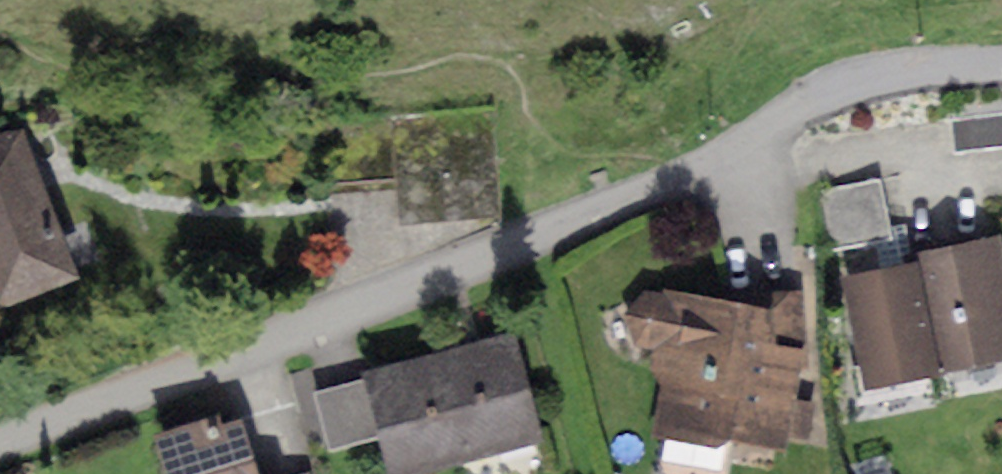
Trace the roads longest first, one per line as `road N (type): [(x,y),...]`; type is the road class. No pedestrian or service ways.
road 1 (residential): [(1001,64),(931,68),(838,90),(600,207),(0,439)]

